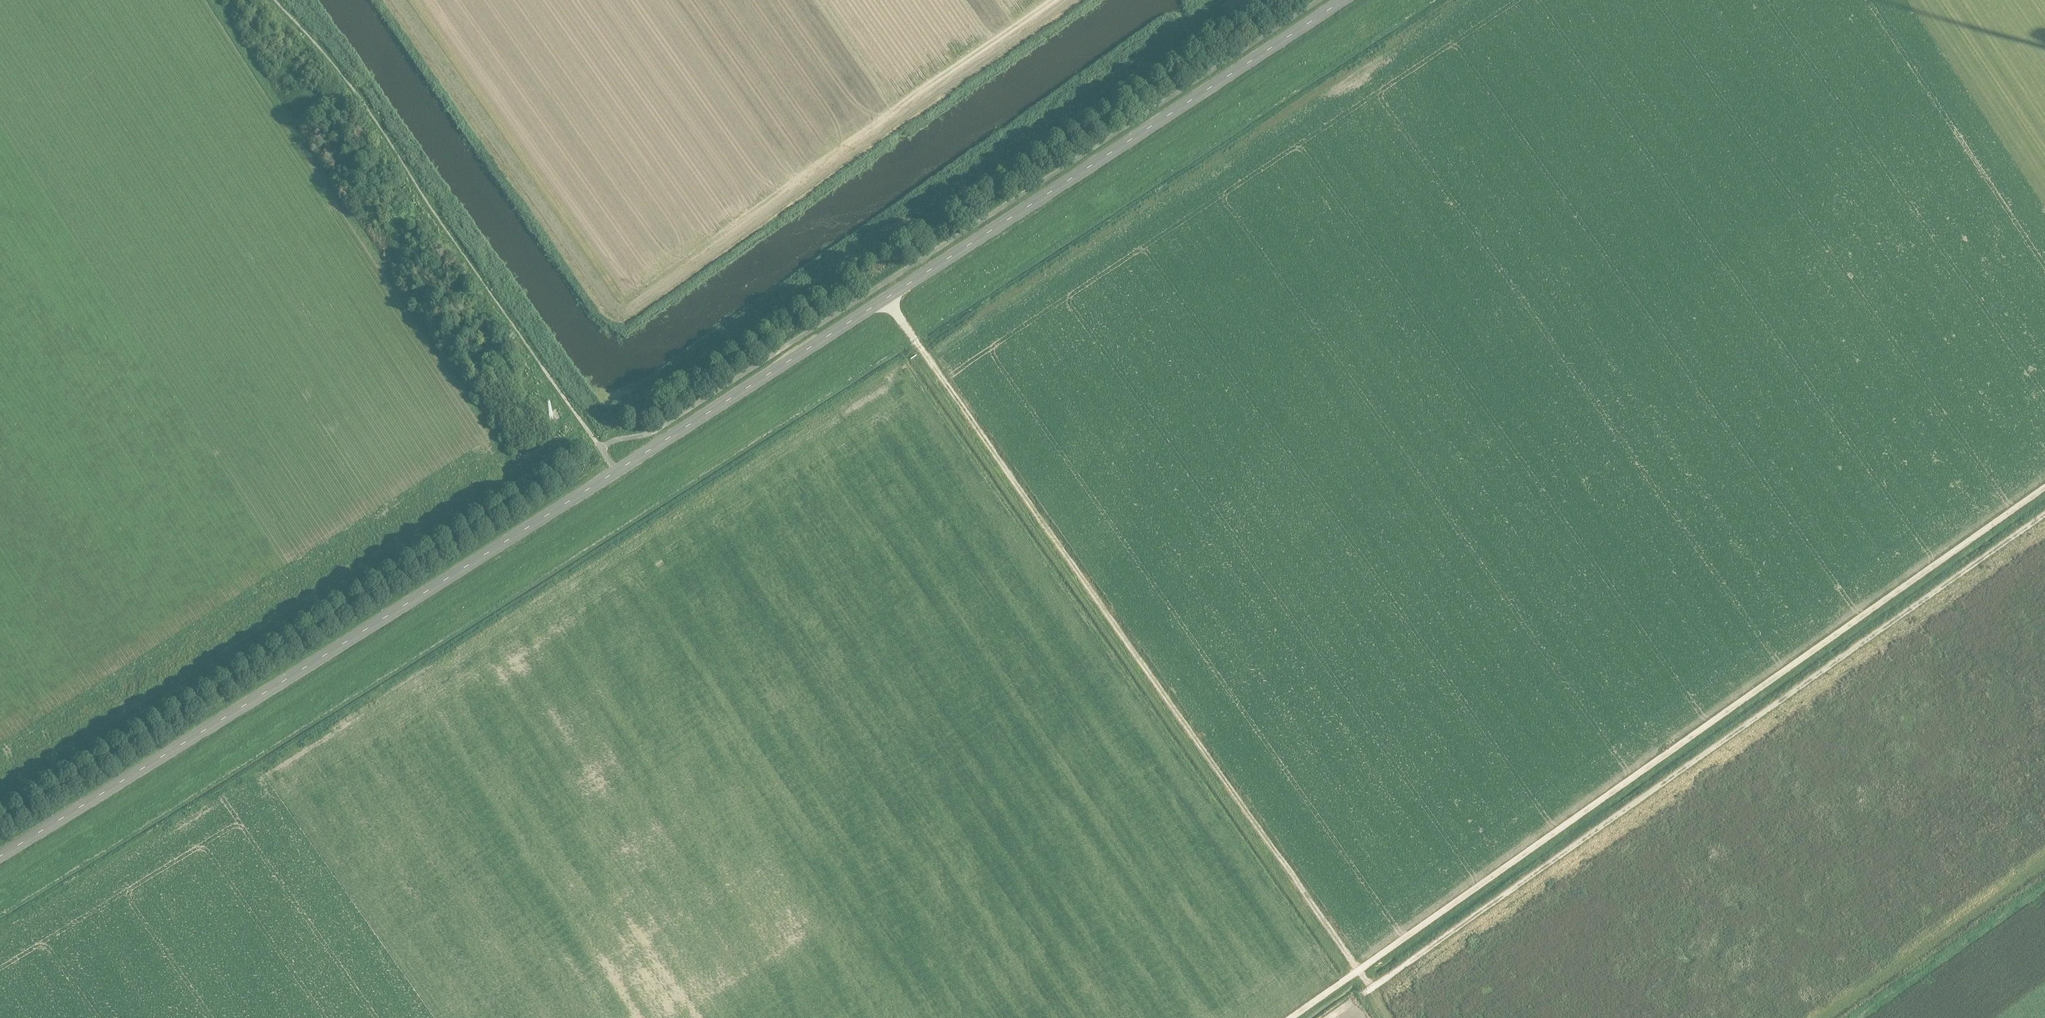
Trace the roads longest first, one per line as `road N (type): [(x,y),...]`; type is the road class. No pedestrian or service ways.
road 1 (unclassified): [(0,858),(616,472),(1343,0)]
road 2 (track): [(886,298),(1355,966)]

